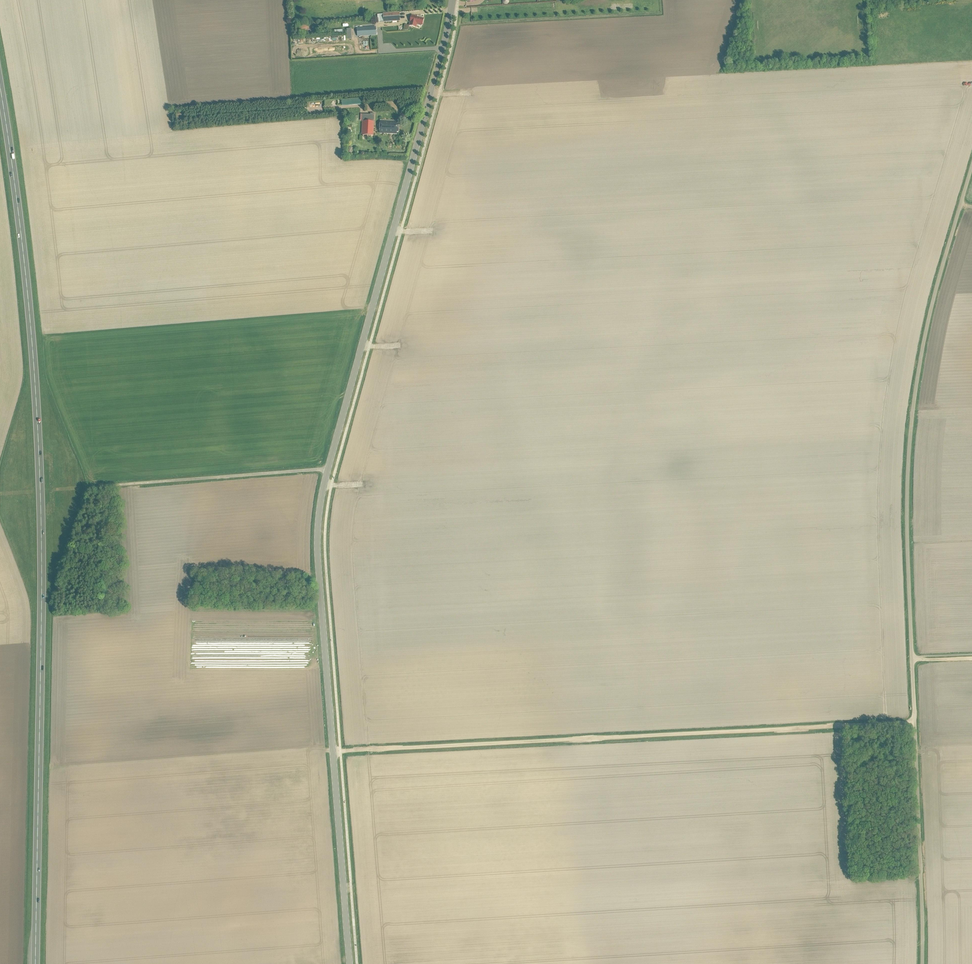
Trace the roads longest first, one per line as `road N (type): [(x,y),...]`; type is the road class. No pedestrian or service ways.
road 1 (trunk): [(36,963),(38,430),(0,86)]
road 2 (unclassified): [(921,963),(907,465),(923,348),(971,166)]
road 3 (track): [(915,723),(340,750)]
road 4 (tertiary): [(349,963),(318,568),(328,469)]
road 5 (tertiary): [(328,469),(452,0)]
road 6 (unclassified): [(328,469),(89,487)]

